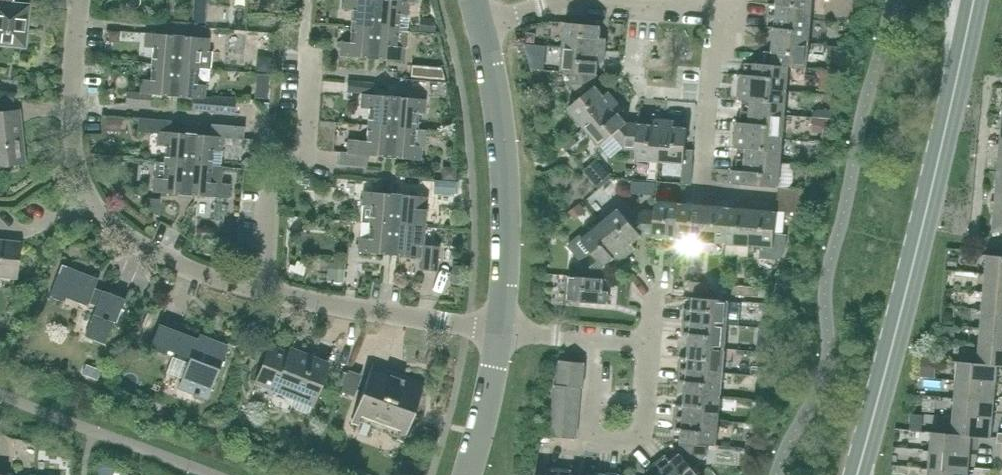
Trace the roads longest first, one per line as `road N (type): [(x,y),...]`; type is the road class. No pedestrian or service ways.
road 1 (tertiary): [(856,474),(974,0)]
road 2 (residential): [(263,291),(175,265),(115,228),(89,199),(75,163),(70,107),(80,0)]
road 3 (unclassified): [(497,330),(503,136),(481,27)]
road 4 (residential): [(771,197),(703,191),(715,10)]
road 5 (residential): [(497,330),(263,291)]
road 6 (unclassified): [(472,474),(489,423),(497,330)]
road 7 (residential): [(592,443),(635,441),(644,428),(652,342)]
road 8 (residential): [(282,167),(305,168),(314,50)]
road 9 (residential): [(481,27),(578,0),(607,2)]
road 10 (residential): [(263,291),(267,212),(282,167)]

